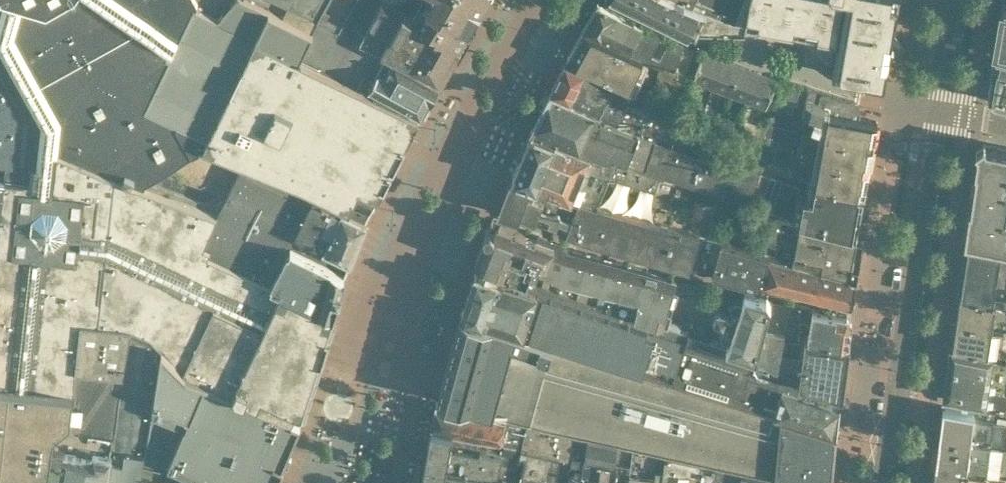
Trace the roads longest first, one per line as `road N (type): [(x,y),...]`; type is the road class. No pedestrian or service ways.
road 1 (unclassified): [(886,482),(940,110)]

